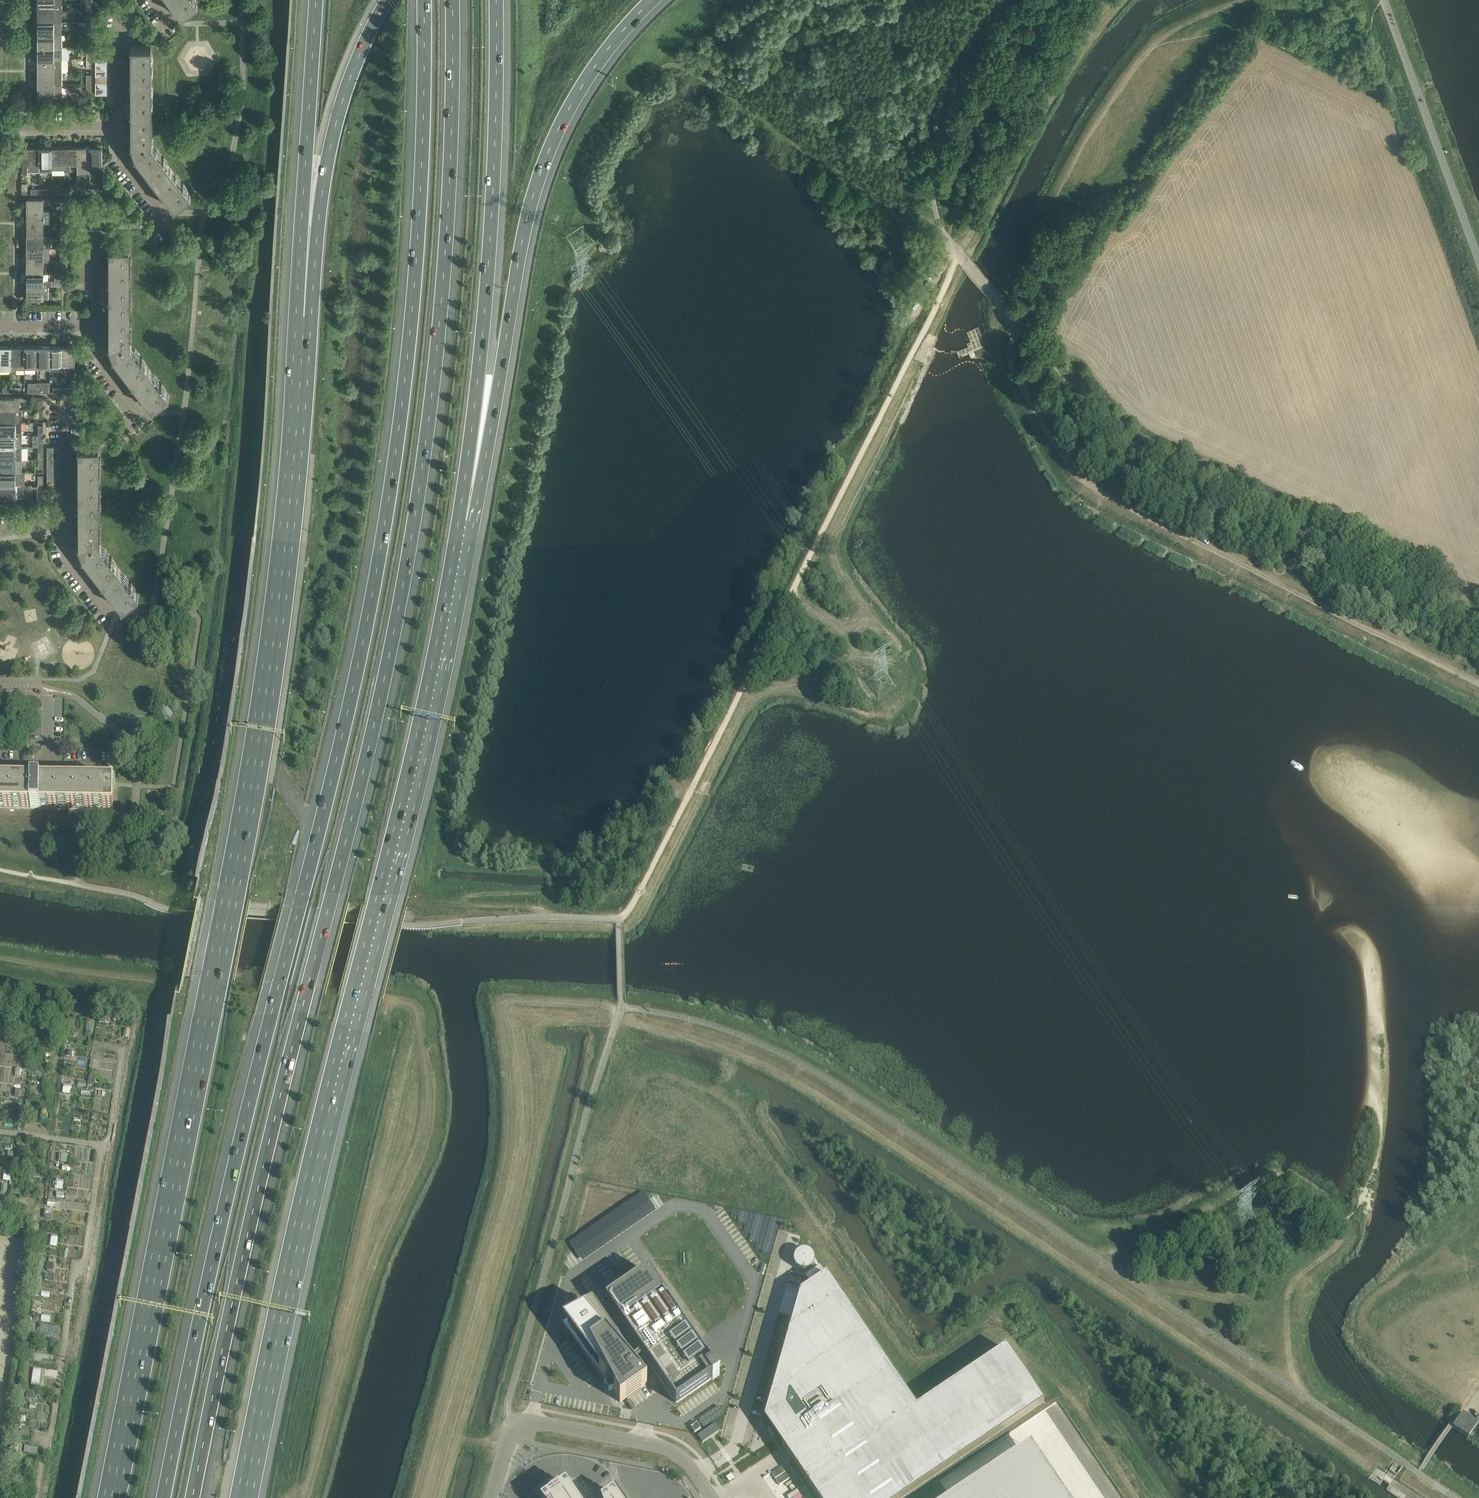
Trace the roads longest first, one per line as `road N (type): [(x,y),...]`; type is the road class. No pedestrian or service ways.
road 1 (motorway): [(424,0),(417,255),(379,560),(163,1497)]
road 2 (motorway): [(194,1497),(253,1212),(378,716),(408,564),(446,258),(452,0)]
road 3 (track): [(547,916),(457,906),(479,896),(547,893),(555,881),(538,870),(467,864),(451,834),(562,292),(607,247),(591,192),(604,150),(648,86),(683,69),(909,218),(942,229)]
road 4 (motorway): [(304,323),(266,698),(110,1497)]
road 5 (motorway): [(244,1497),(328,1115),(423,741),(464,529)]
road 6 (track): [(618,1018),(716,1046),(815,1094),(1366,1462)]
road 7 (unclassified): [(1478,618),(1125,438),(1045,359),(950,242)]
road 8 (track): [(1012,321),(1012,362),(1074,479),(1478,684)]
road 9 (track): [(622,1006),(503,1007),(508,1160),(414,1497)]
road 10 (motorway): [(464,529),(542,168),(577,94),(653,0)]
road 11 (motorway): [(464,529),(490,256),(496,0)]
road 12 (track): [(1090,1252),(1157,1241),(1265,1182),(1292,1189),(1345,1232),(1331,1260),(1289,1278),(1261,1307),(1144,1289)]
road 13 (motorway): [(390,0),(342,101),(304,323)]
road 14 (motorway): [(316,0),(304,323)]
road 15 (track): [(38,1497),(72,1278)]
road 16 (unclassified): [(712,1497),(669,1448),(547,1425),(518,1432)]
road 17 (track): [(791,594),(872,666),(885,698)]

